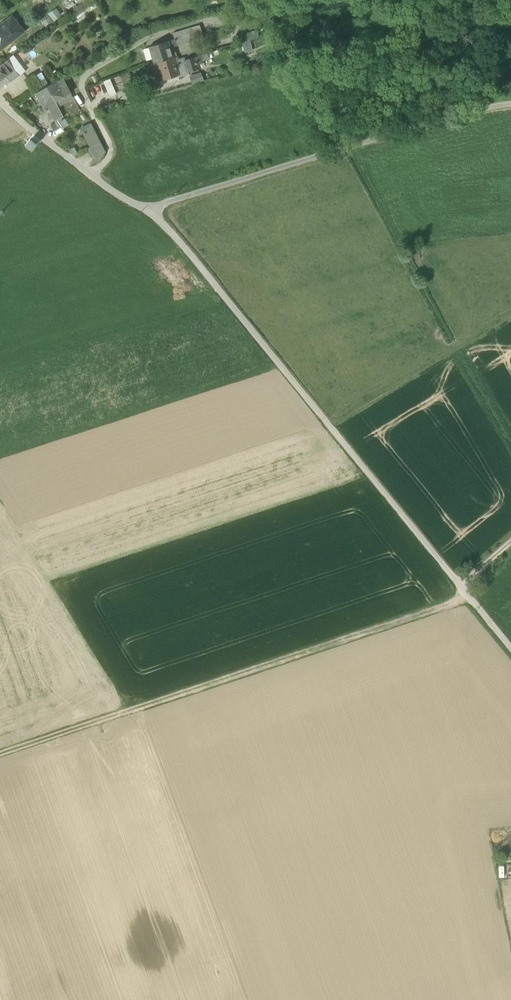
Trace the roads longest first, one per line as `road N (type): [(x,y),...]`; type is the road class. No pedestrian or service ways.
road 1 (unclassified): [(510,650),(145,211)]
road 2 (track): [(0,753),(465,594)]
road 3 (unclassified): [(510,101),(145,211)]
road 4 (unclassified): [(145,211),(0,99)]

